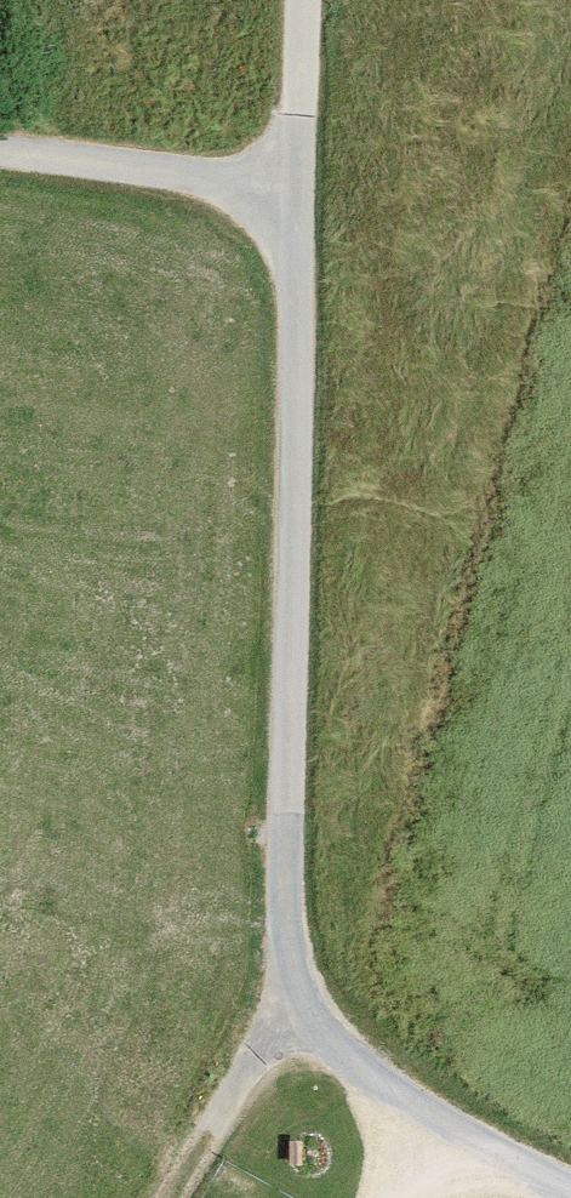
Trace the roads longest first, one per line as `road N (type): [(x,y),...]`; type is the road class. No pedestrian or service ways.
road 1 (track): [(300,986),(289,171),(0,135)]
road 2 (track): [(570,1164),(399,1069),(300,986),(231,1104)]
road 3 (track): [(289,171),(299,0)]

